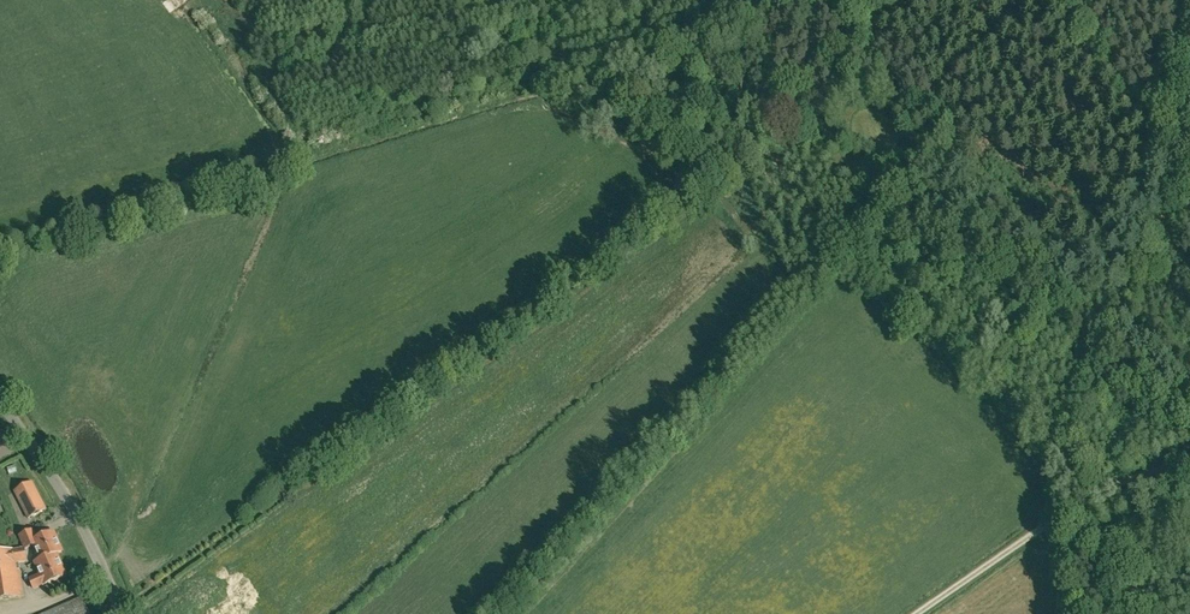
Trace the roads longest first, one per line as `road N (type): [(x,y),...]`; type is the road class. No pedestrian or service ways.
road 1 (unclassified): [(123,613),(85,527),(0,402)]
road 2 (unclassified): [(917,613),(1057,517)]
road 3 (unclassified): [(1189,456),(1057,517)]

